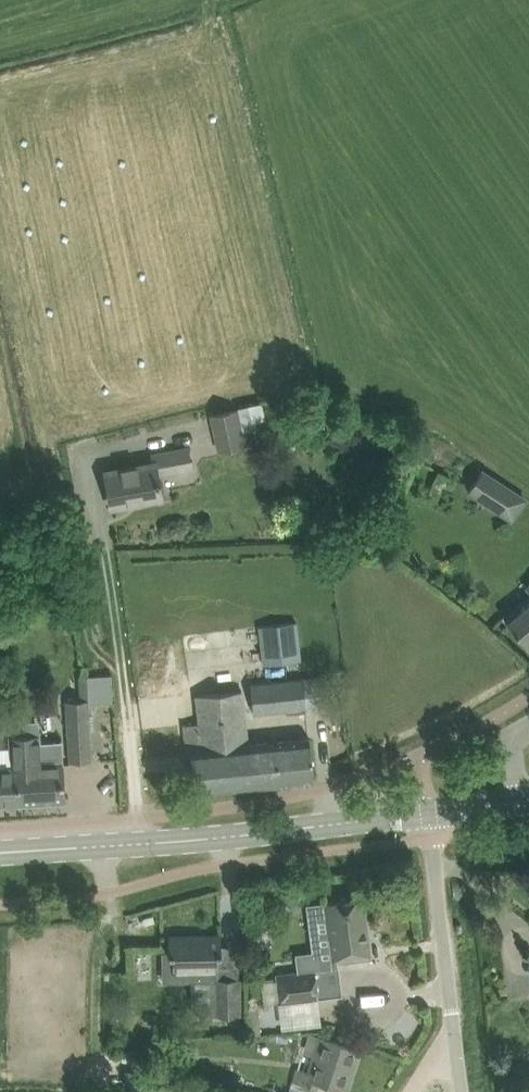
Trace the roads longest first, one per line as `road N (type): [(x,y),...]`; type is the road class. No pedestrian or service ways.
road 1 (tertiary): [(0,852),(431,815)]
road 2 (unclassified): [(431,815),(452,1030)]

